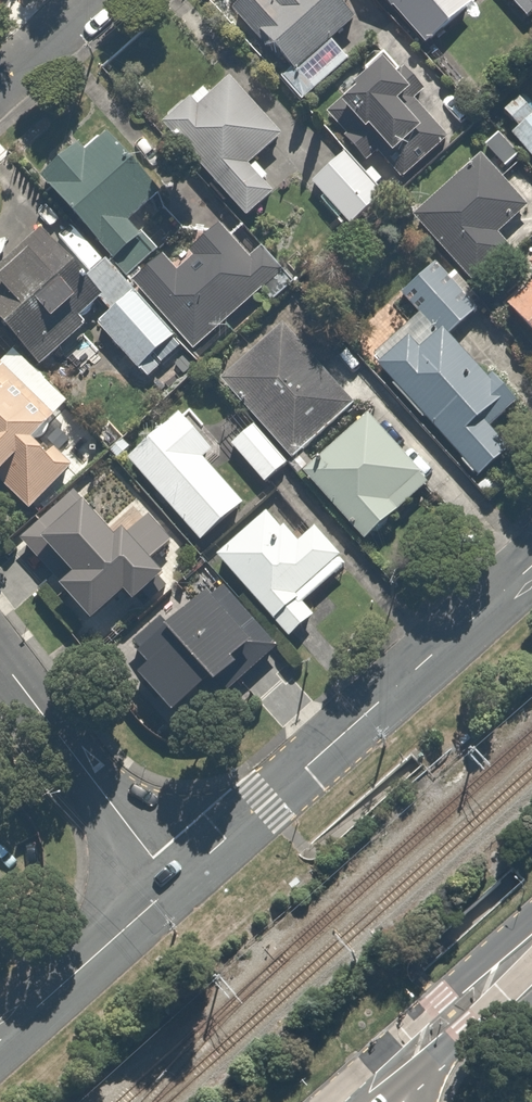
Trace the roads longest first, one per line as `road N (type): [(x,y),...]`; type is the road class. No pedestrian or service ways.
road 1 (tertiary): [(180,885),(531,566)]
road 2 (residential): [(180,885),(0,659)]
road 3 (secondary): [(531,940),(348,1101)]
road 4 (tertiary): [(0,1043),(180,885)]
road 5 (residential): [(103,0),(0,88)]

